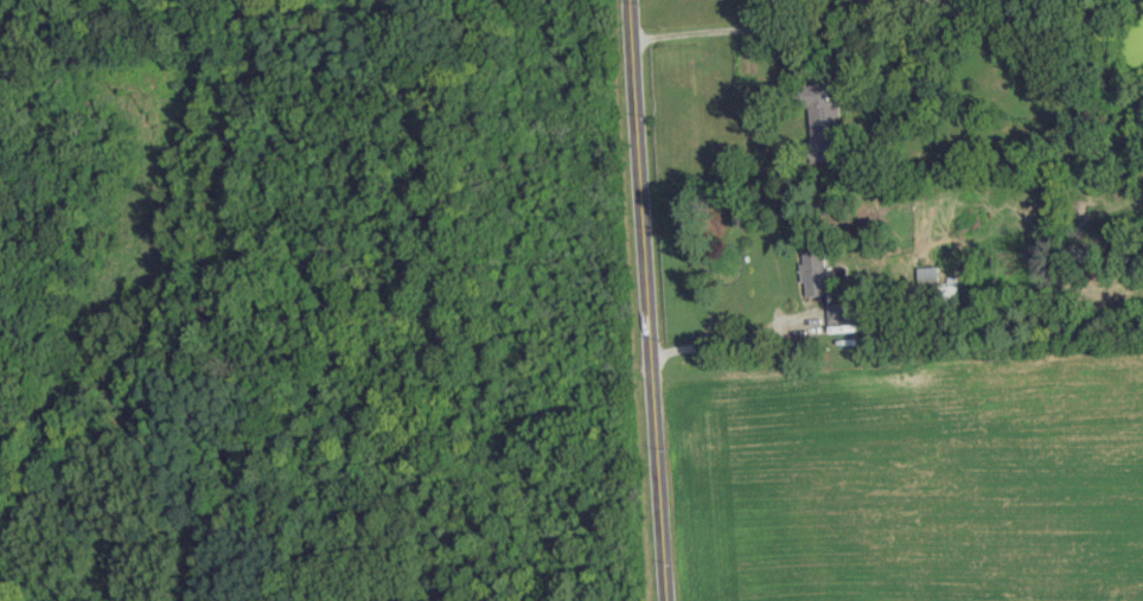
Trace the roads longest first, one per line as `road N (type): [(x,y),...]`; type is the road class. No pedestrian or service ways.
road 1 (tertiary): [(664,600),(629,0)]

